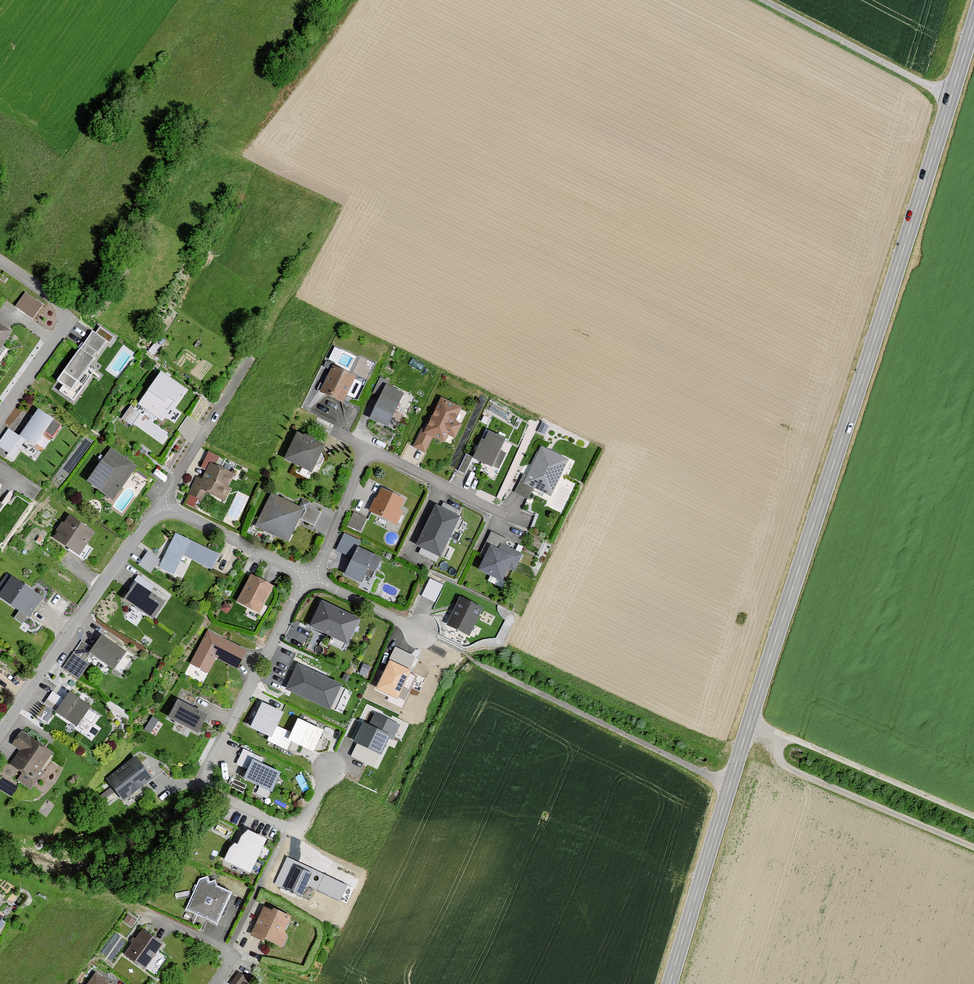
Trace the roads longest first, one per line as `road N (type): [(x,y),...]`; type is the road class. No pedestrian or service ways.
road 1 (secondary): [(973,25),(669,983)]
road 2 (residential): [(309,576),(206,783),(295,827),(329,769)]
road 3 (residential): [(525,528),(371,455),(309,576)]
road 4 (residential): [(0,734),(161,505)]
road 5 (track): [(751,721),(973,817)]
road 6 (track): [(784,736),(778,762),(973,847)]
road 7 (track): [(761,0),(952,98)]
road 8 (residential): [(0,417),(64,317),(57,300),(0,261)]
road 9 (residential): [(161,505),(309,576)]
road 10 (residential): [(161,505),(241,374)]
road 11 (residential): [(309,576),(422,632)]

